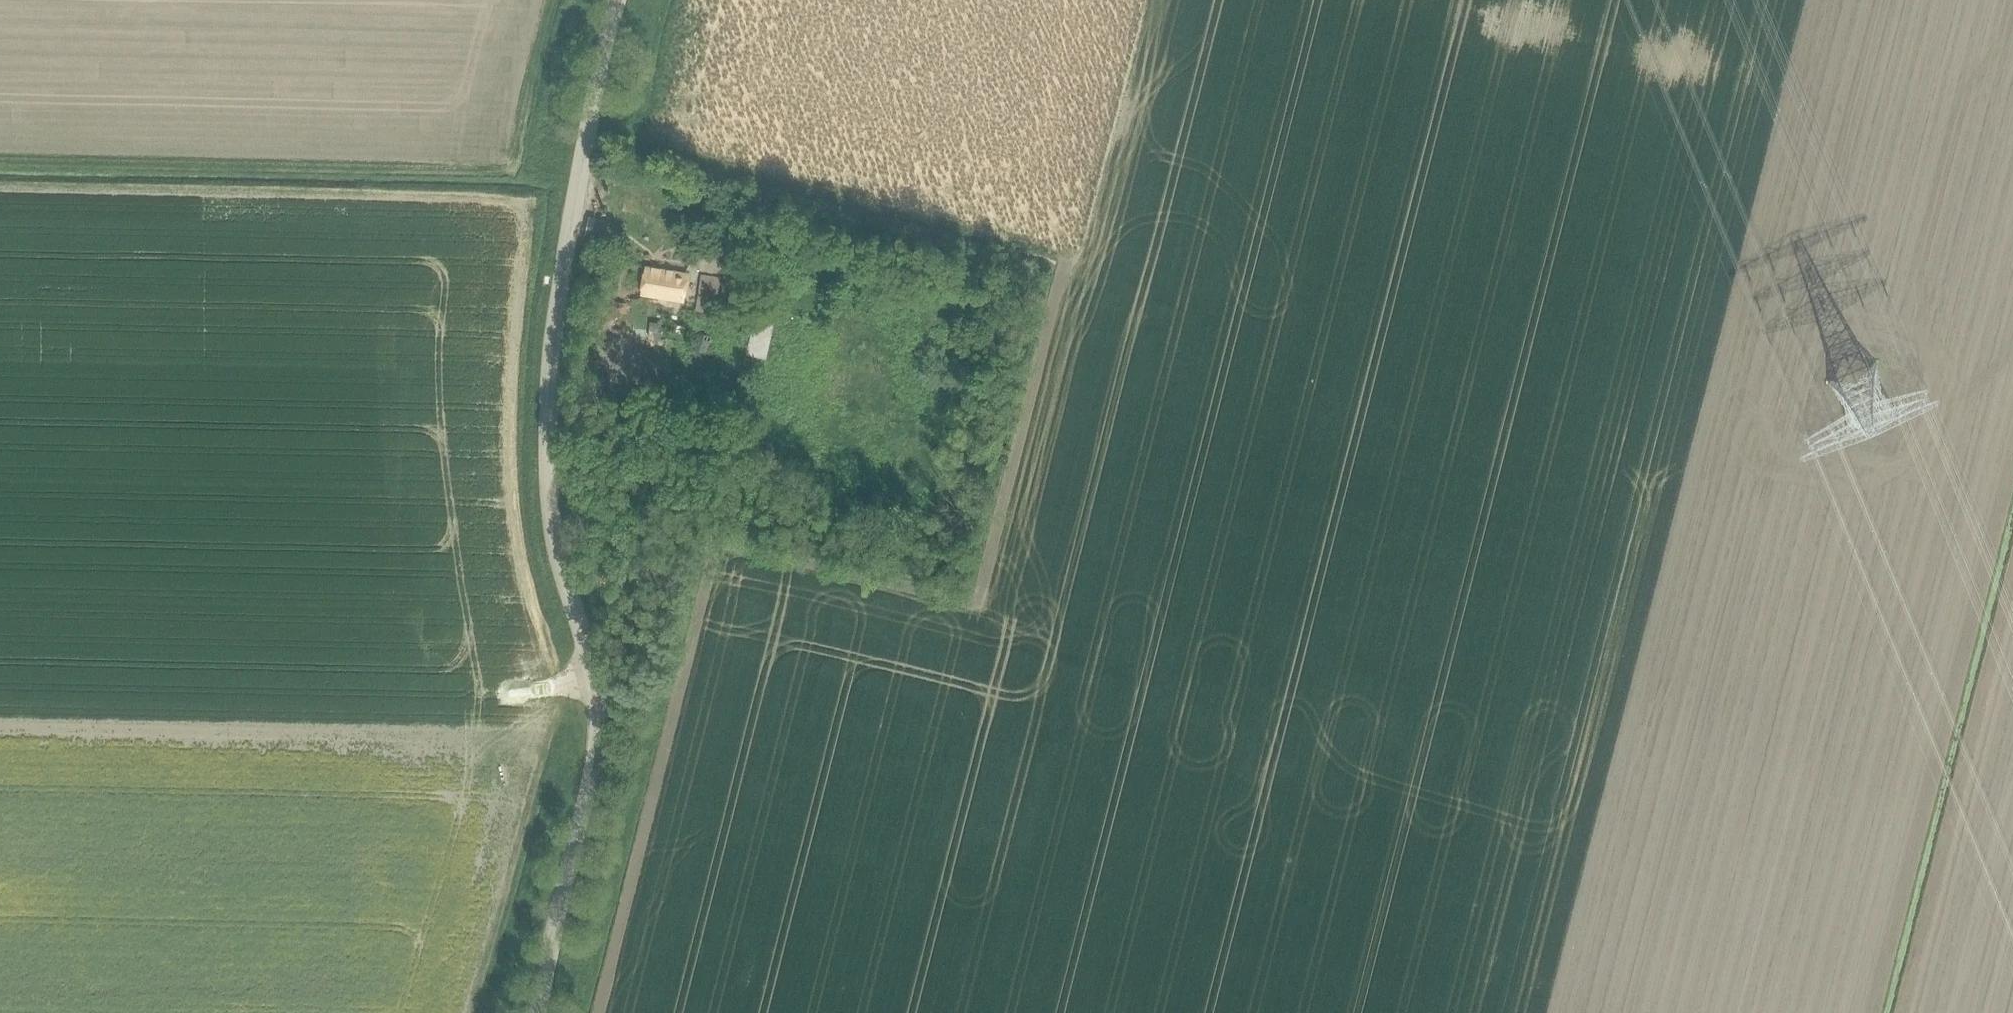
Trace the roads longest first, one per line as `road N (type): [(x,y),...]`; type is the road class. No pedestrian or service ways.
road 1 (unclassified): [(538,1012),(597,729),(597,696),(552,515),(549,380),(584,138),(620,0)]

